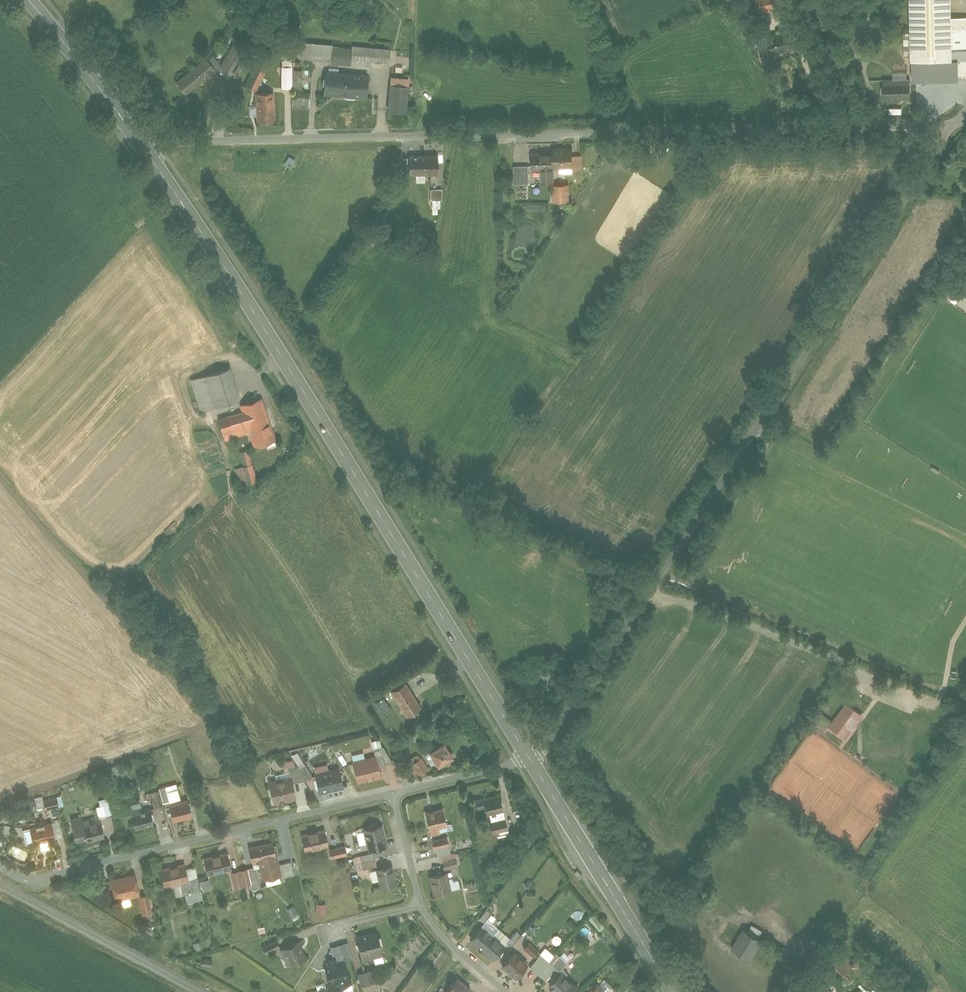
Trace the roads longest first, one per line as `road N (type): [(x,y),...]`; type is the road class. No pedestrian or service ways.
road 1 (residential): [(141,144),(962,123)]
road 2 (residential): [(962,123),(571,718),(532,760)]
road 3 (primary): [(141,144),(532,760)]
road 4 (residential): [(394,794),(28,881),(0,866)]
road 5 (primary): [(532,760),(673,991)]
road 6 (primary): [(29,0),(141,144)]
road 7 (residential): [(532,760),(394,794)]
road 8 (residential): [(420,906),(505,991)]

